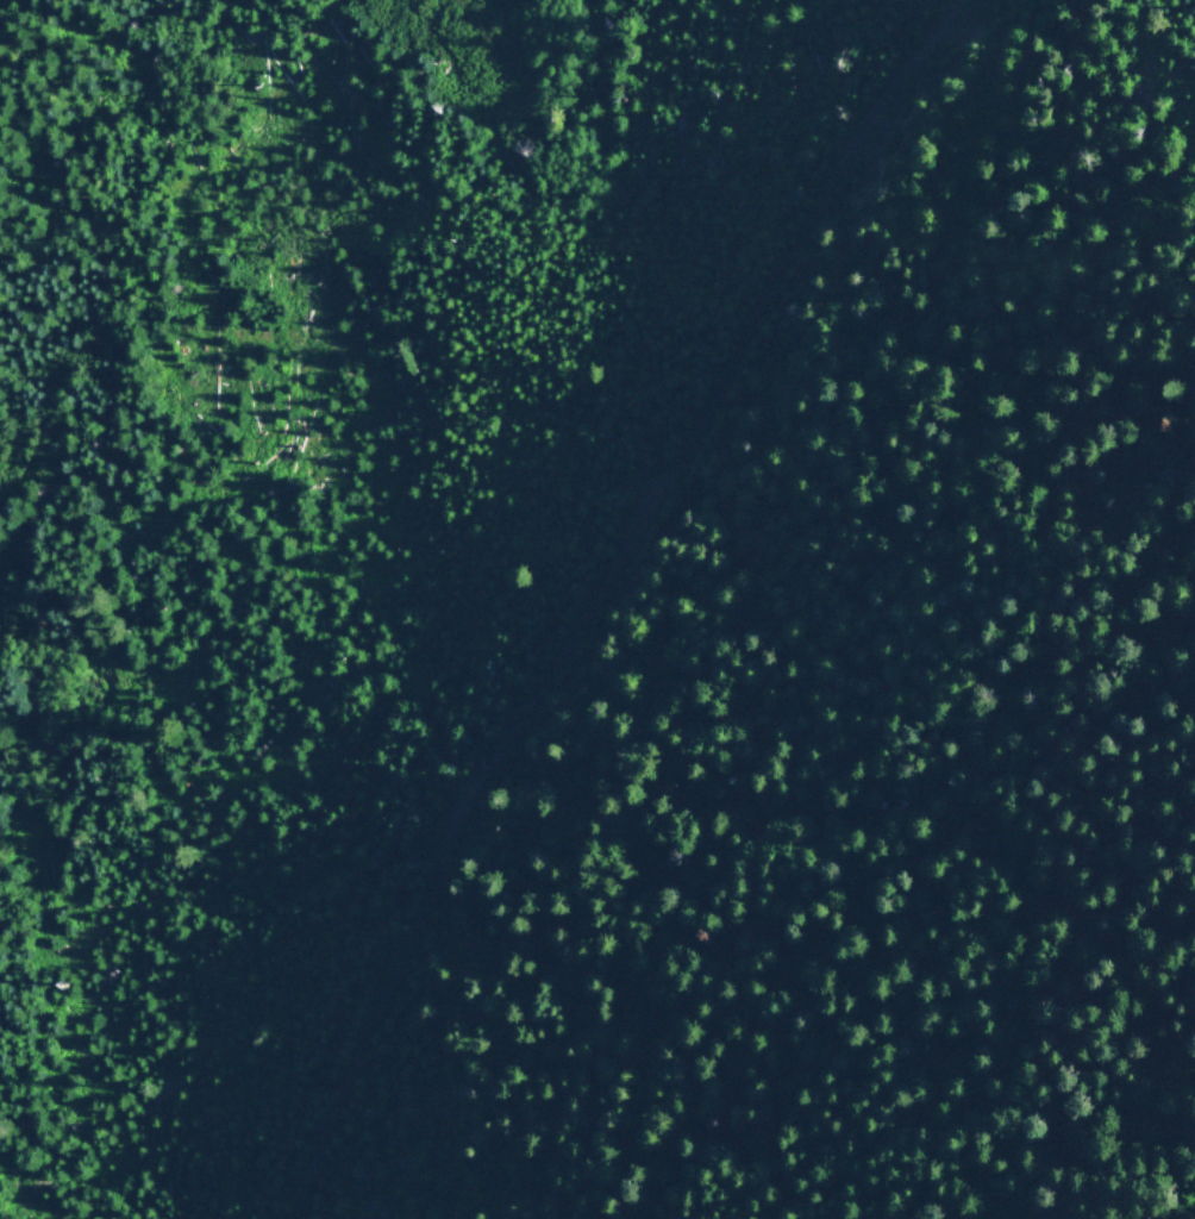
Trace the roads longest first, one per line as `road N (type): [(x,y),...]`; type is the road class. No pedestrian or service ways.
road 1 (track): [(952,0),(869,115),(684,338),(400,840),(284,1218)]

